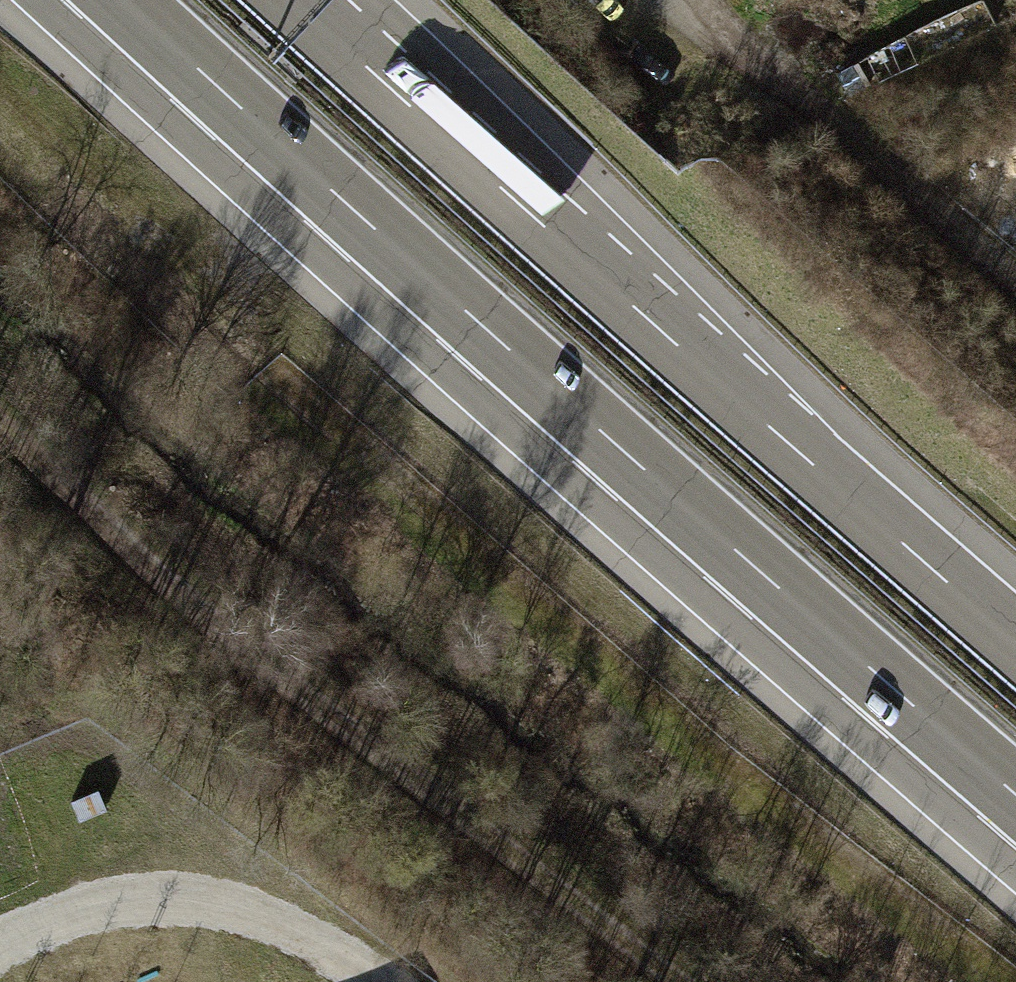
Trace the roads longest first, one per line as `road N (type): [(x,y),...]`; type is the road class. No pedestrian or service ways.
road 1 (motorway): [(117,0),(620,456),(1015,799)]
road 2 (motorway): [(1015,637),(297,0)]
road 3 (track): [(0,420),(210,618),(685,981)]
road 4 (track): [(1015,270),(697,0)]
road 5 (track): [(0,944),(118,901),(180,899),(240,910),(362,962),(386,981)]

